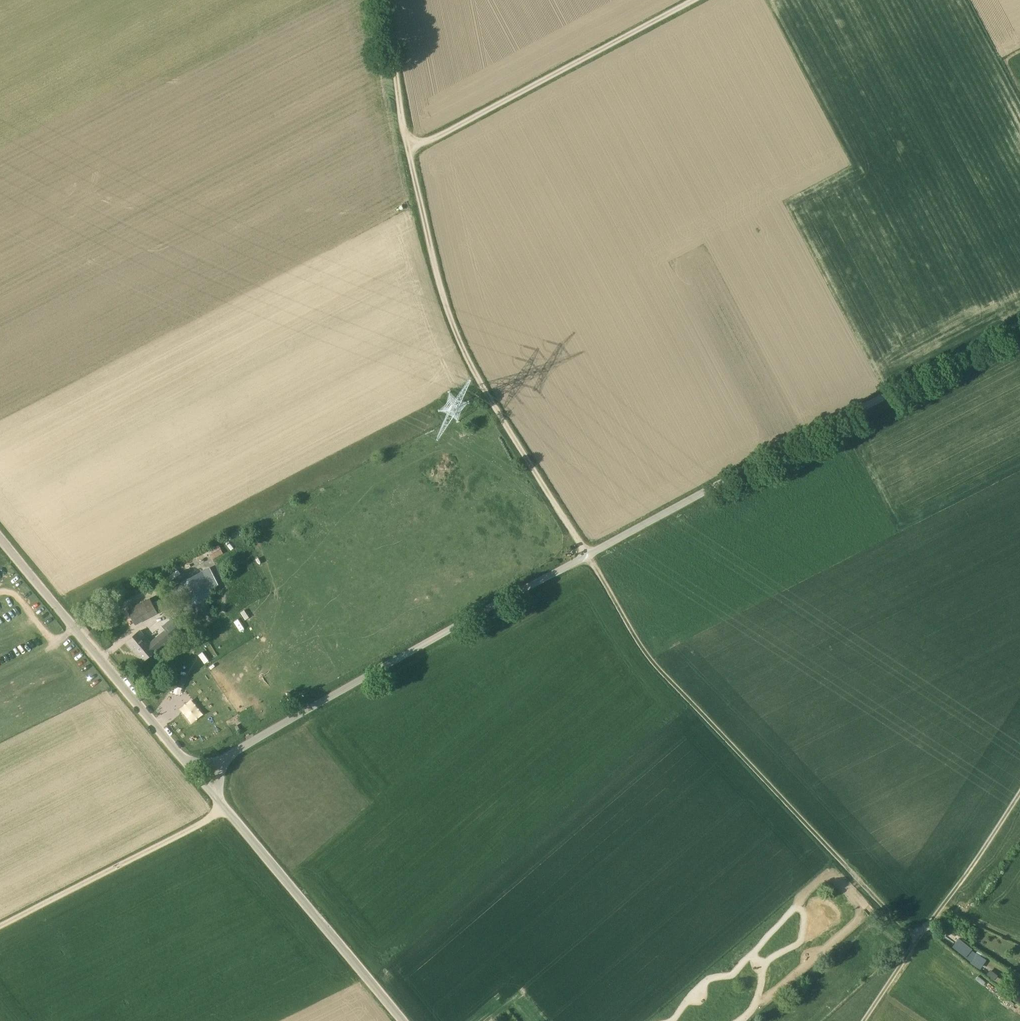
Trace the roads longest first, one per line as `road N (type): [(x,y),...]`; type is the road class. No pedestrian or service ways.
road 1 (track): [(918,939),(641,647),(464,350),(443,296),(410,151)]
road 2 (unclassified): [(229,756),(1019,324)]
road 3 (track): [(410,151),(694,0)]
road 4 (unclassified): [(181,757),(0,537)]
road 5 (track): [(863,1020),(1019,794)]
road 6 (unclassified): [(402,1020),(226,810)]
road 7 (track): [(226,810),(0,928)]
road 8 (track): [(410,151),(382,0)]

